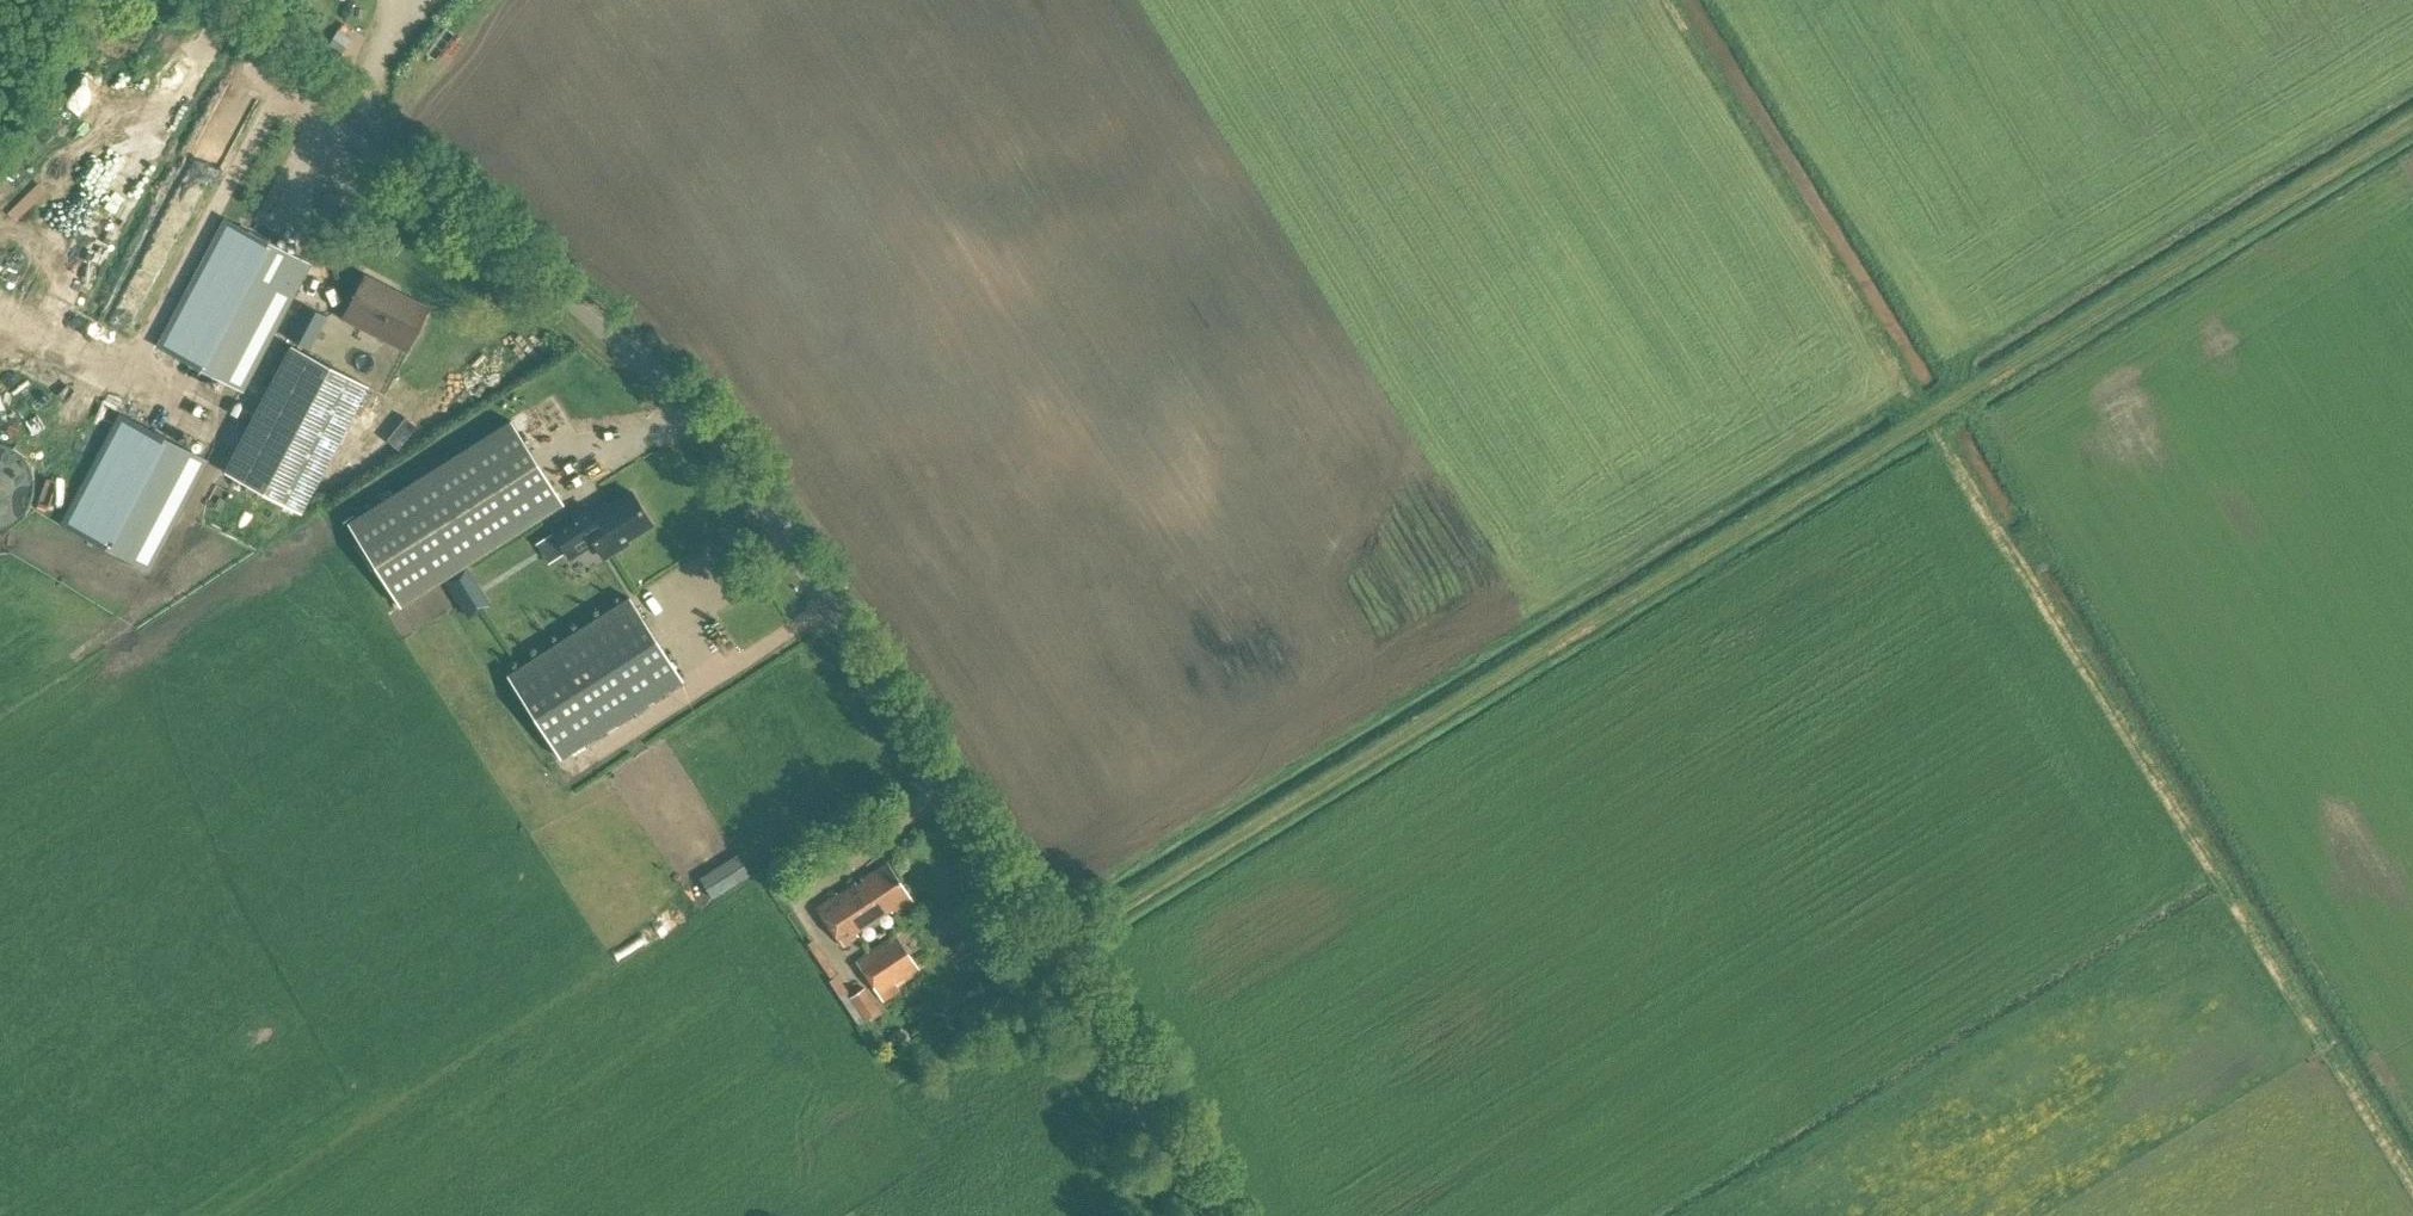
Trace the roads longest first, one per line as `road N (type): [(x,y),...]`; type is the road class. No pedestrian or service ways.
road 1 (unclassified): [(1210,1215),(1046,933),(760,477),(670,357),(211,0)]
road 2 (track): [(337,103),(394,17),(395,0)]

